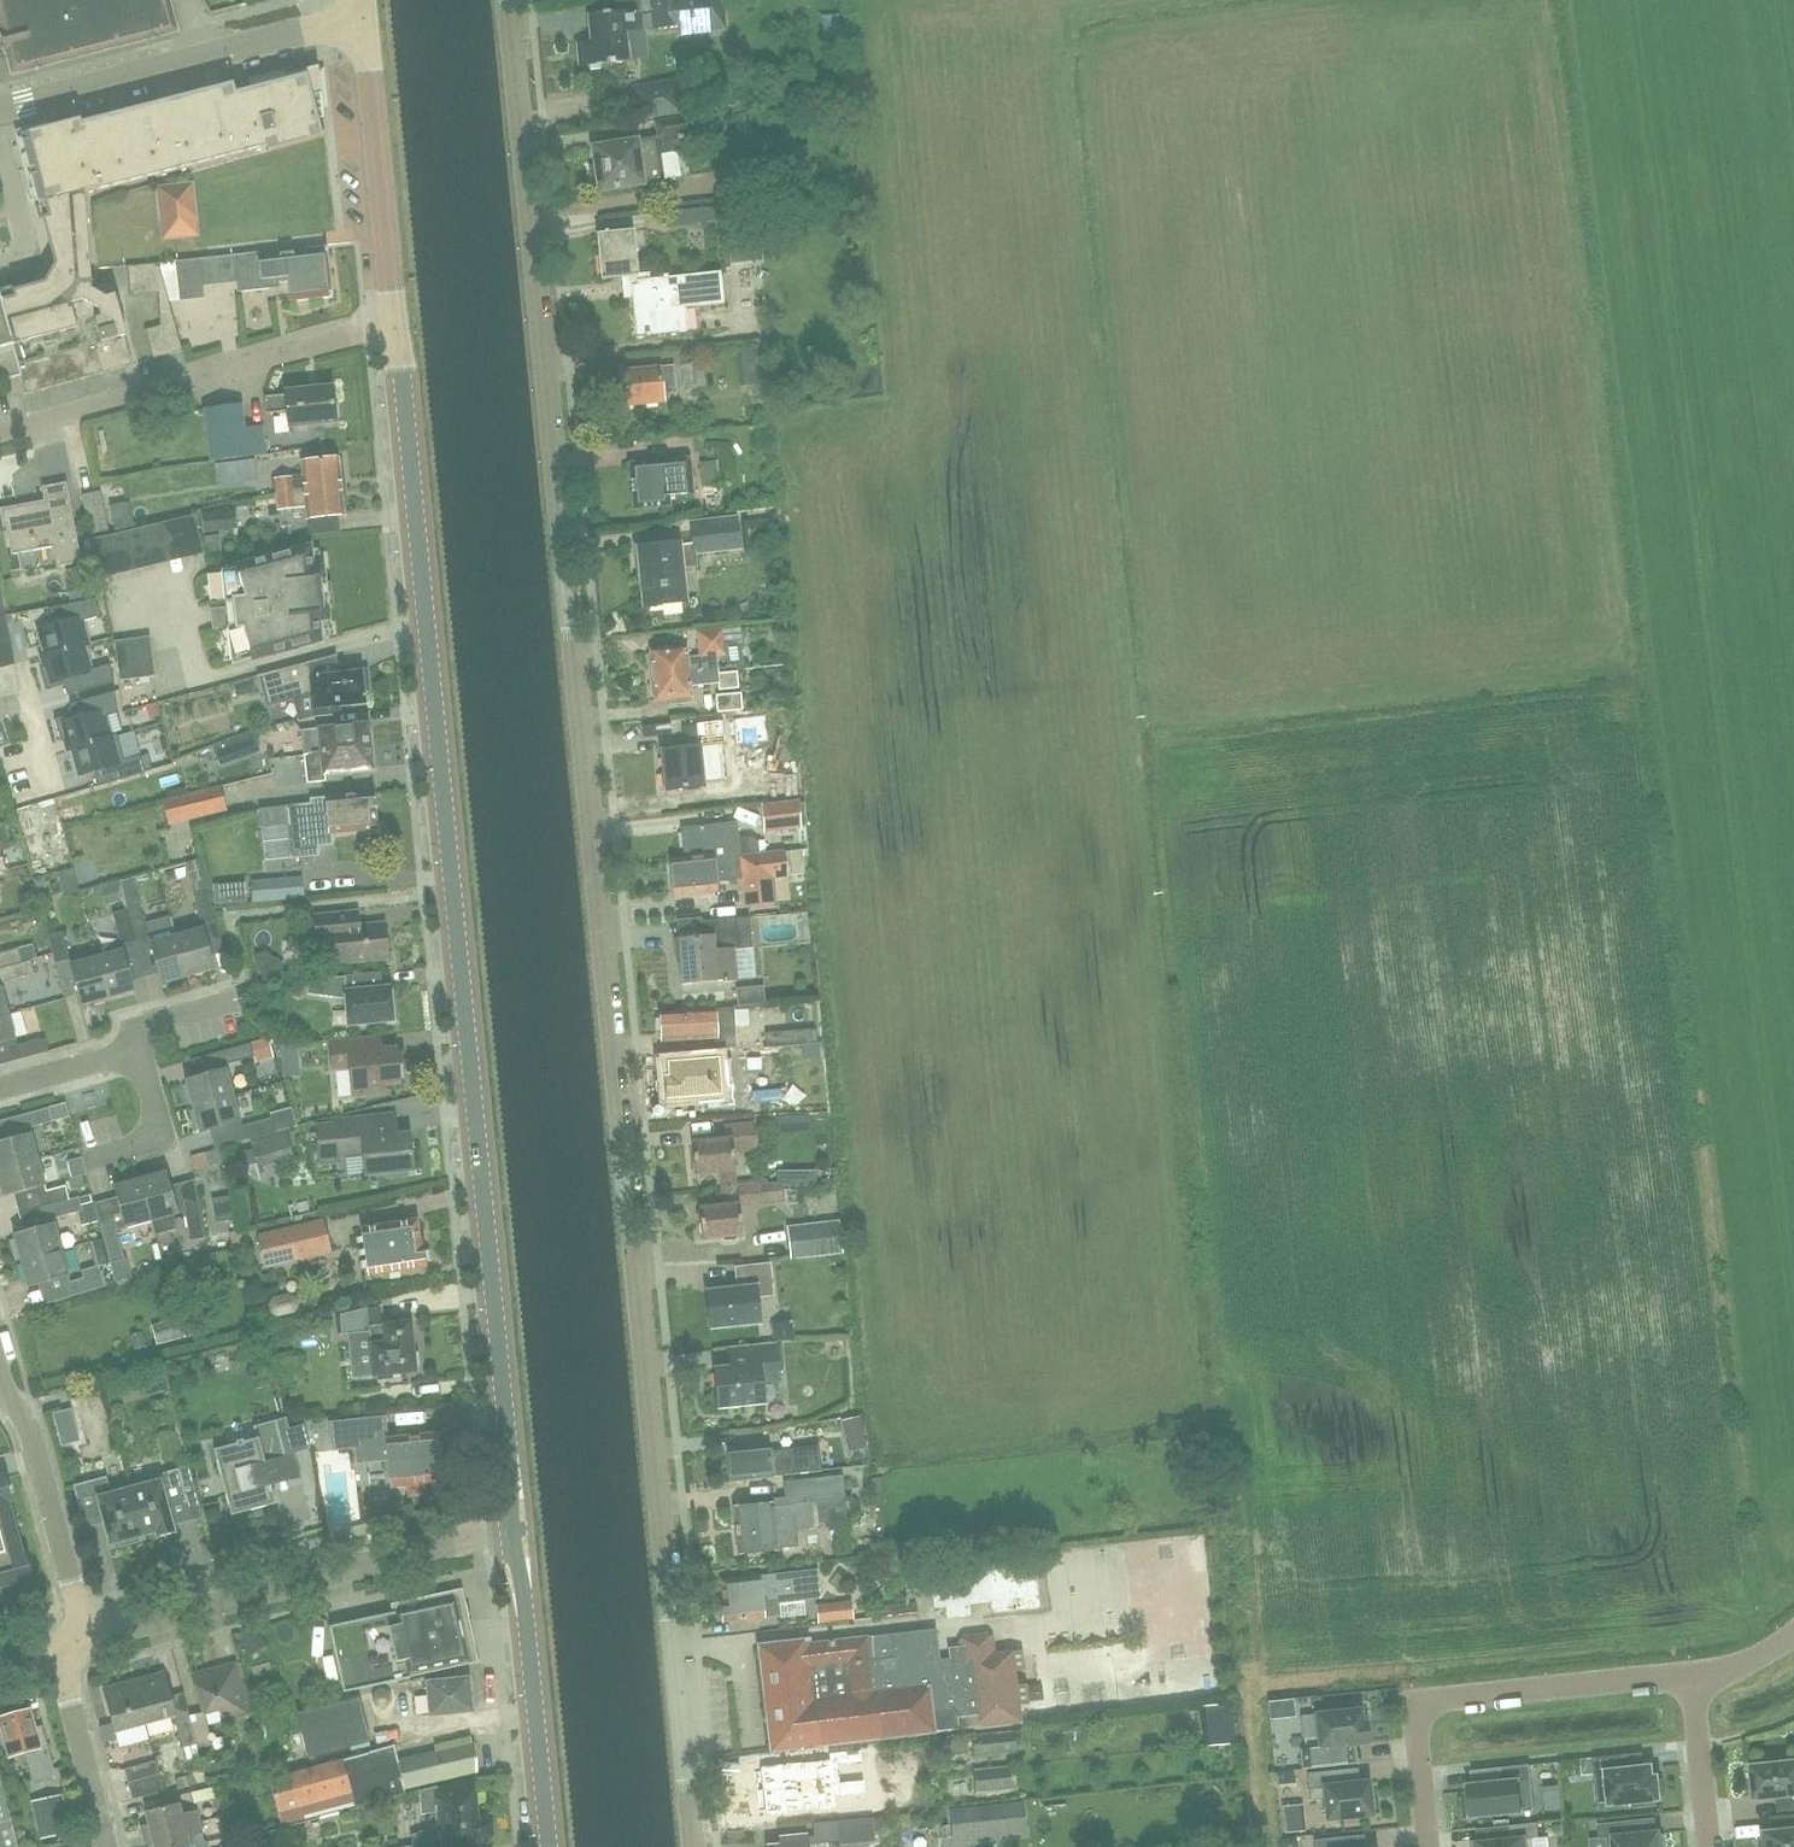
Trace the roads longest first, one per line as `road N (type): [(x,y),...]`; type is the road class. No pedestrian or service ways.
road 1 (residential): [(693,1846),(507,0)]
road 2 (tertiary): [(511,1525),(395,327)]
road 3 (residential): [(71,1640),(511,1525)]
road 4 (residential): [(0,438),(395,327)]
road 5 (residential): [(1694,1678),(1438,1701),(1419,1723),(1431,1846)]
road 6 (tertiary): [(549,1846),(511,1525)]
road 7 (tertiary): [(395,327),(364,23)]
road 8 (residential): [(71,1640),(76,1596),(31,1435),(0,1369)]
road 9 (residential): [(0,108),(205,53)]
road 10 (residential): [(109,1846),(70,1686),(71,1640)]
road 11 (residential): [(1694,1678),(1712,1846)]
road 12 (residential): [(130,1041),(143,1057),(159,1123),(153,1140),(97,1162)]
road 13 (residential): [(205,53),(364,23)]
road 14 (residential): [(0,1088),(113,1058),(130,1041)]

